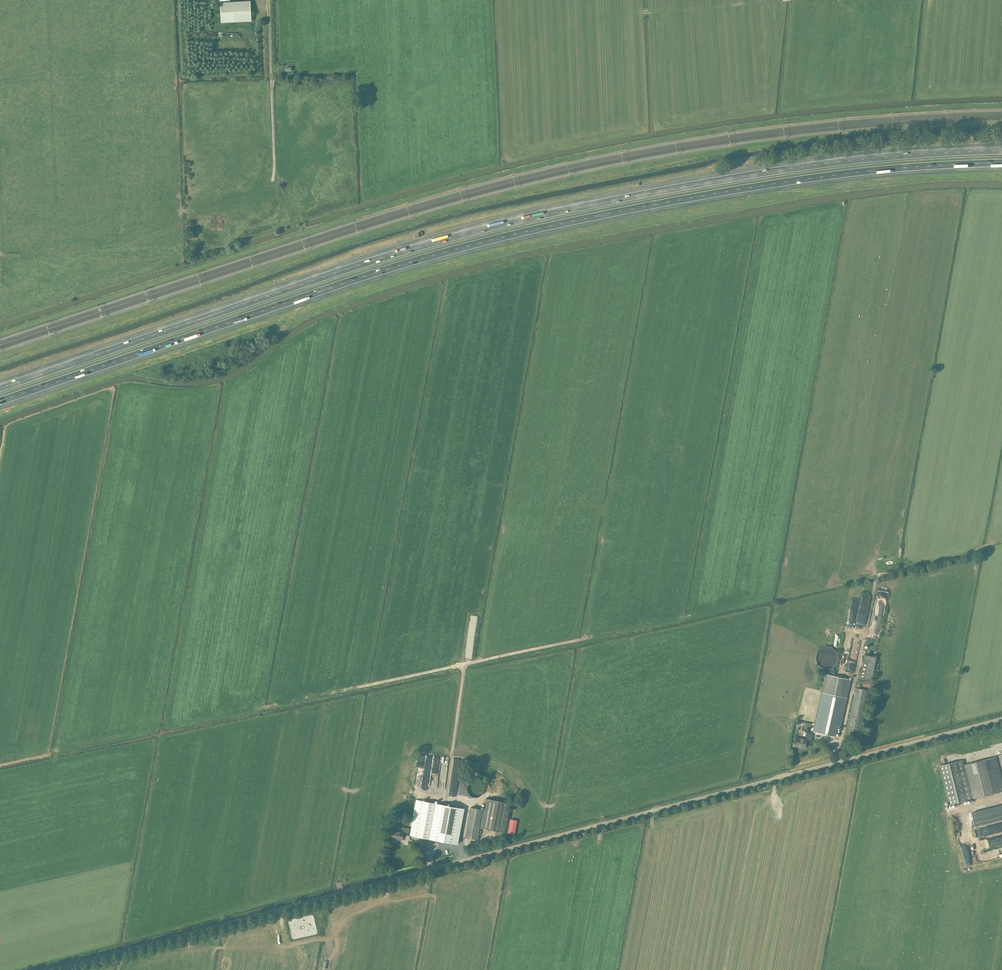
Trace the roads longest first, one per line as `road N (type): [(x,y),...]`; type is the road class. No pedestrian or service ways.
road 1 (motorway): [(0,401),(499,238),(811,178),(1001,162)]
road 2 (motorway): [(1001,151),(808,166),(493,227),(0,387)]
road 3 (unclassified): [(48,969),(1001,720)]
road 4 (unclassified): [(269,0),(272,181)]

